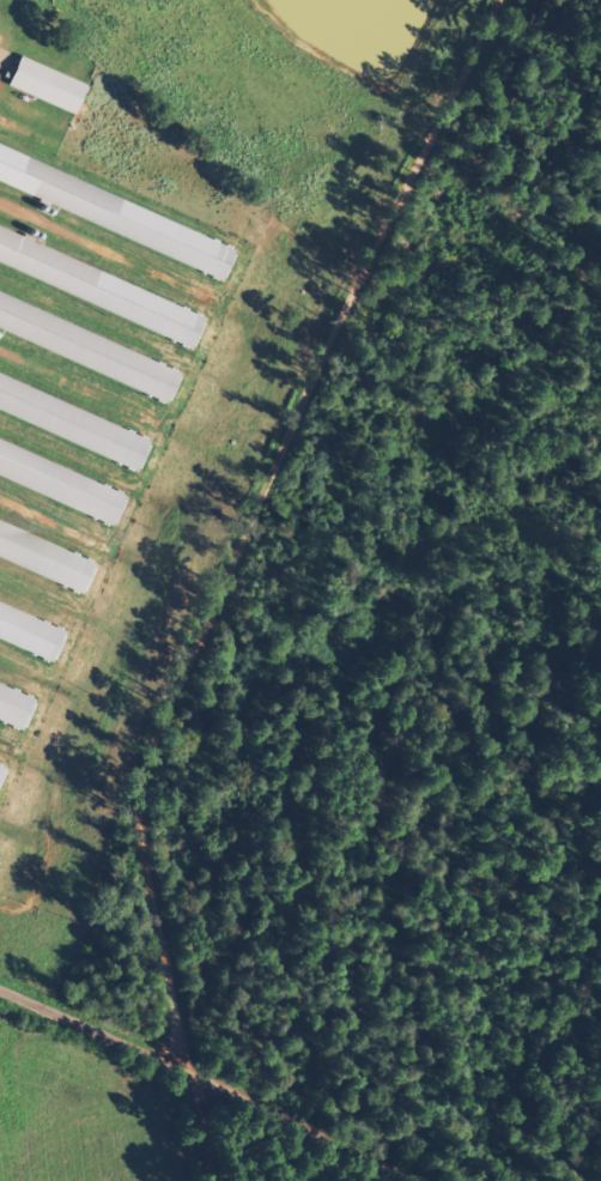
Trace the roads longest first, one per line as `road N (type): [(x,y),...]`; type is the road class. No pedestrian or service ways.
road 1 (residential): [(206,1143),(158,1029),(158,866),(532,0)]
road 2 (residential): [(289,1180),(206,1143),(92,1071),(0,1029)]

